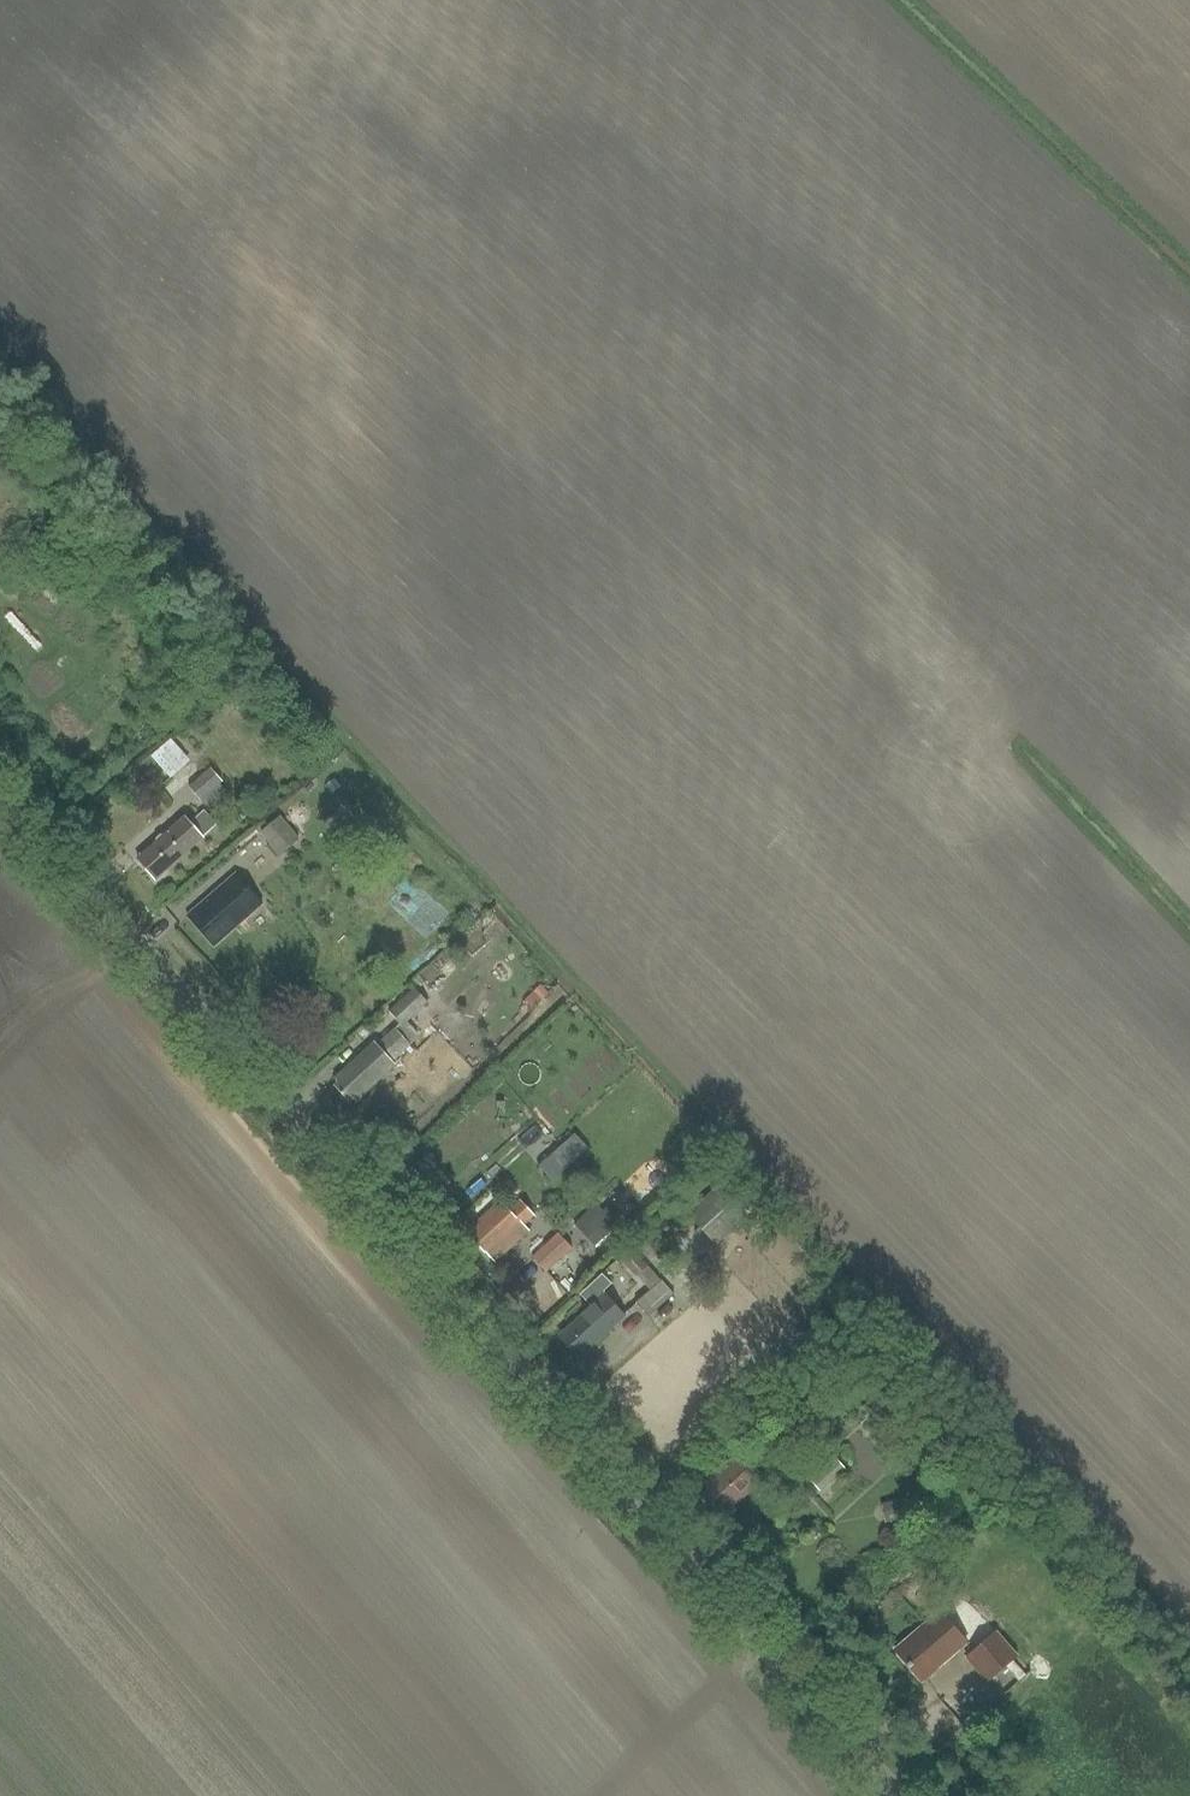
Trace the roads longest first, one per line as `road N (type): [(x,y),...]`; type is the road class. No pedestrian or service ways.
road 1 (tertiary): [(902,1795),(0,801)]

